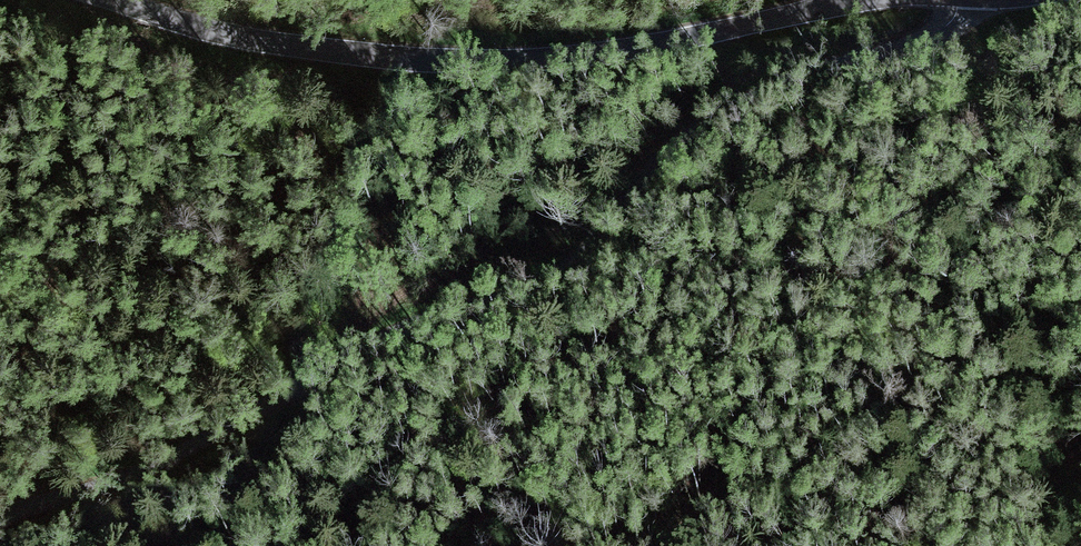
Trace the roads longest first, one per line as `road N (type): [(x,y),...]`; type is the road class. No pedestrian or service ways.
road 1 (unclassified): [(956,0),(948,23),(922,40),(806,72),(693,128),(564,274),(392,332),(159,464),(0,517)]
road 2 (tertiary): [(116,0),(230,30),(457,58),(620,48),(839,0)]

